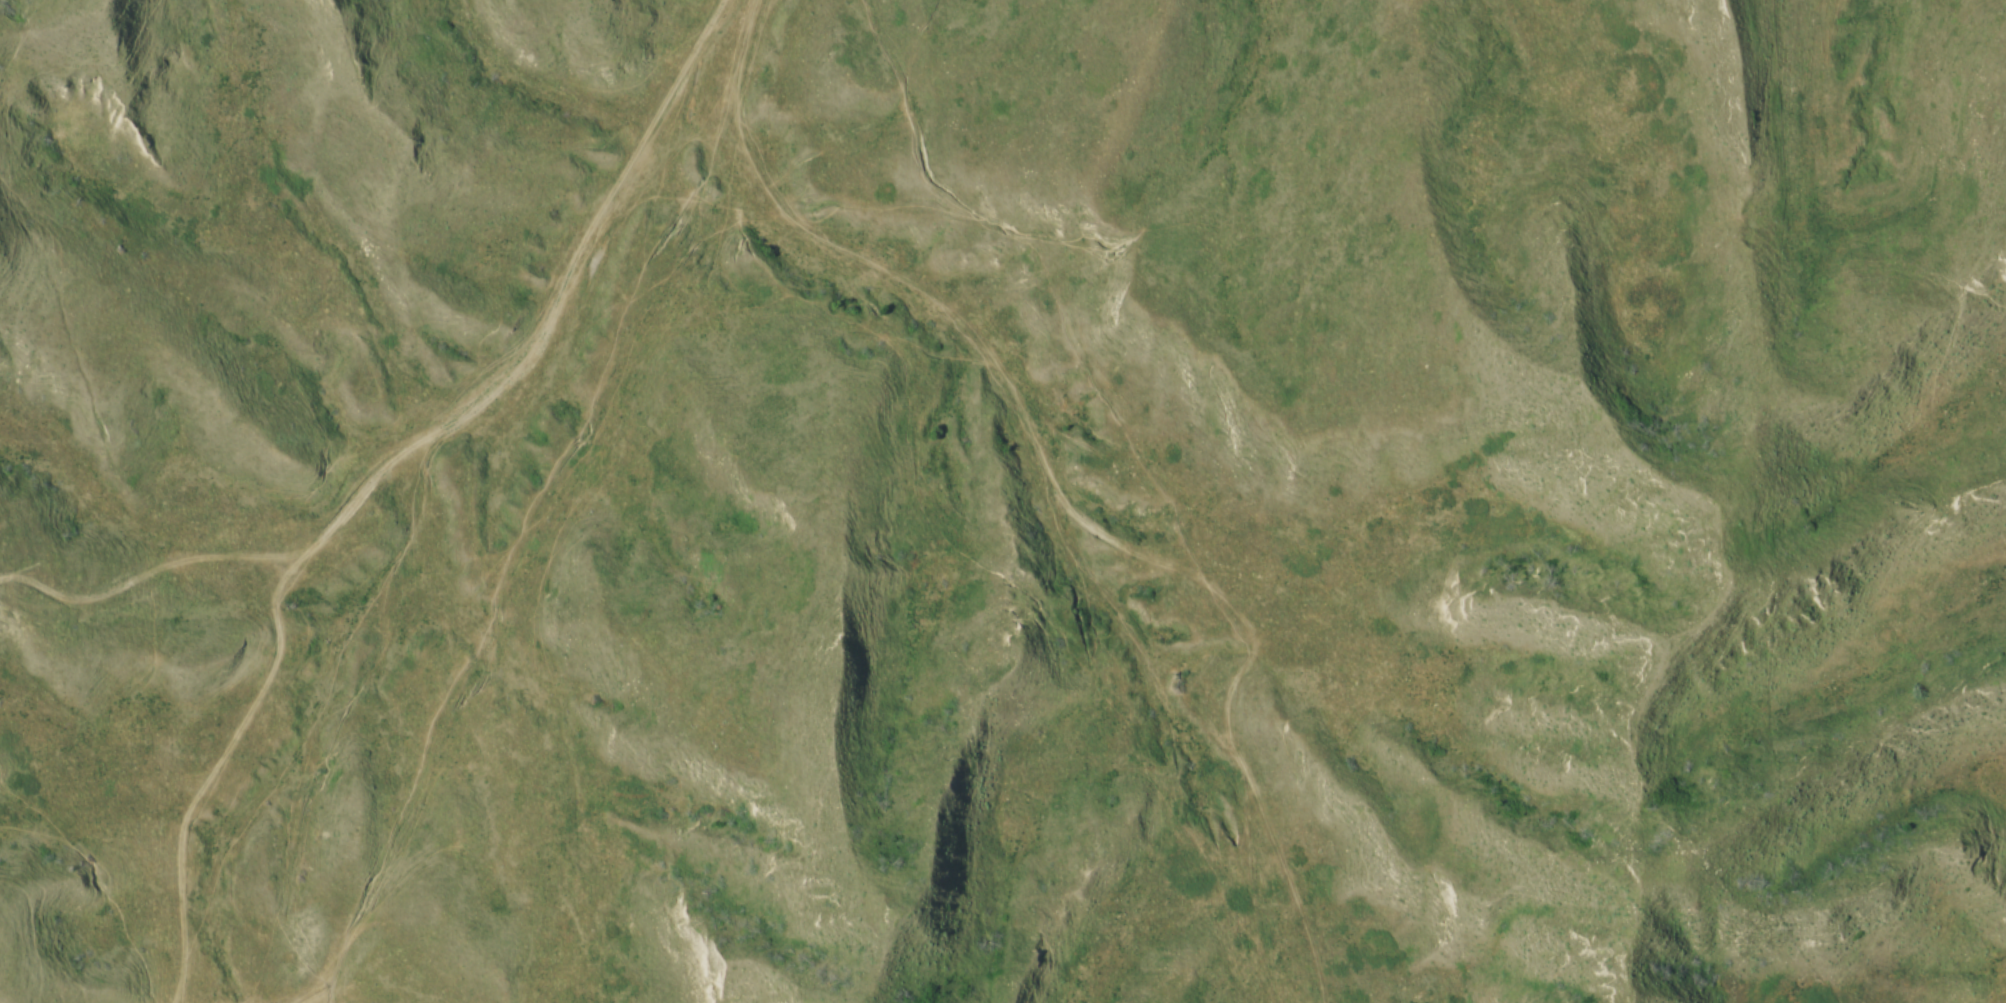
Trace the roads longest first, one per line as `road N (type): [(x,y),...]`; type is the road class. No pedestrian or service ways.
road 1 (track): [(720,0),(523,350),(379,464),(302,549)]

